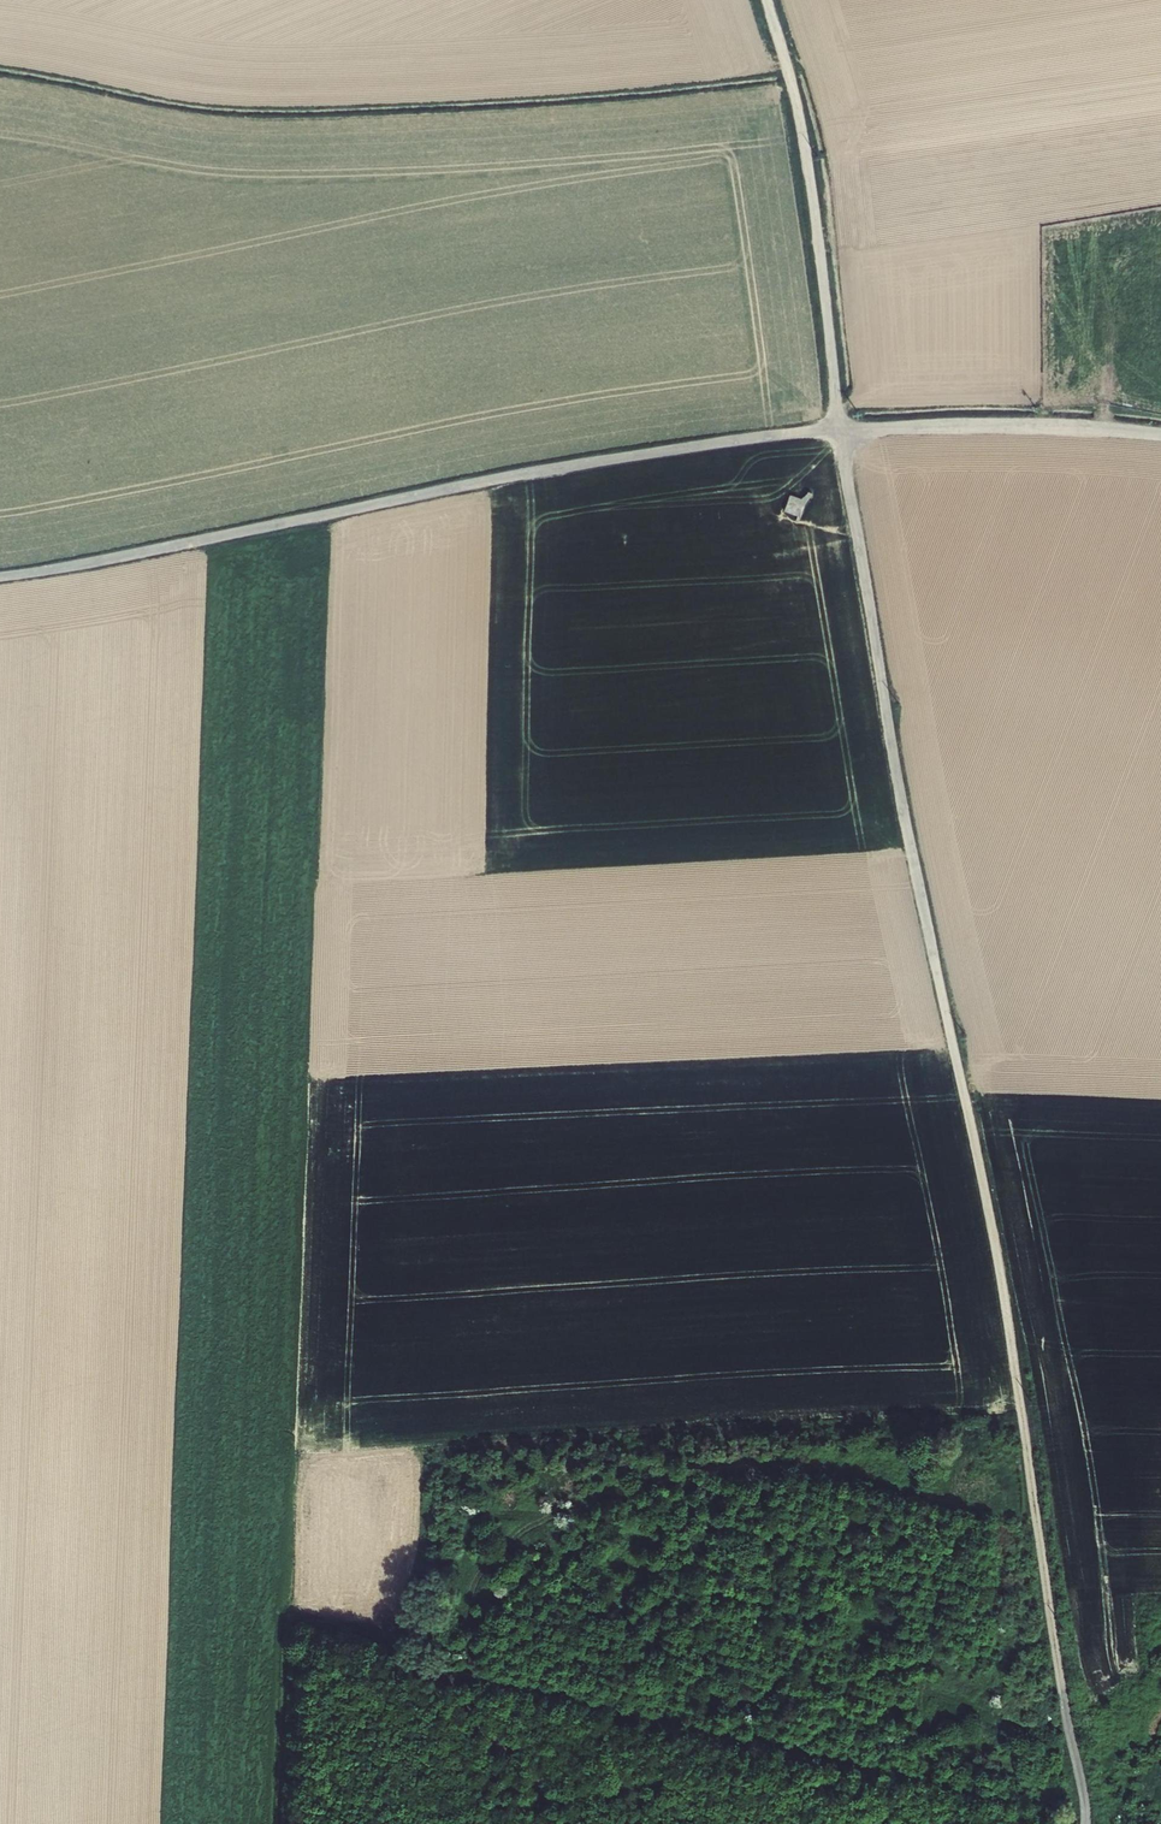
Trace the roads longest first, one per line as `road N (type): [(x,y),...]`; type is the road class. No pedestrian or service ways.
road 1 (track): [(839,430),(902,808),(994,1241),(1087,1823)]
road 2 (track): [(839,430),(588,463),(0,577)]
road 3 (track): [(765,0),(803,145),(839,430)]
road 4 (track): [(1160,435),(1000,425),(839,430)]

